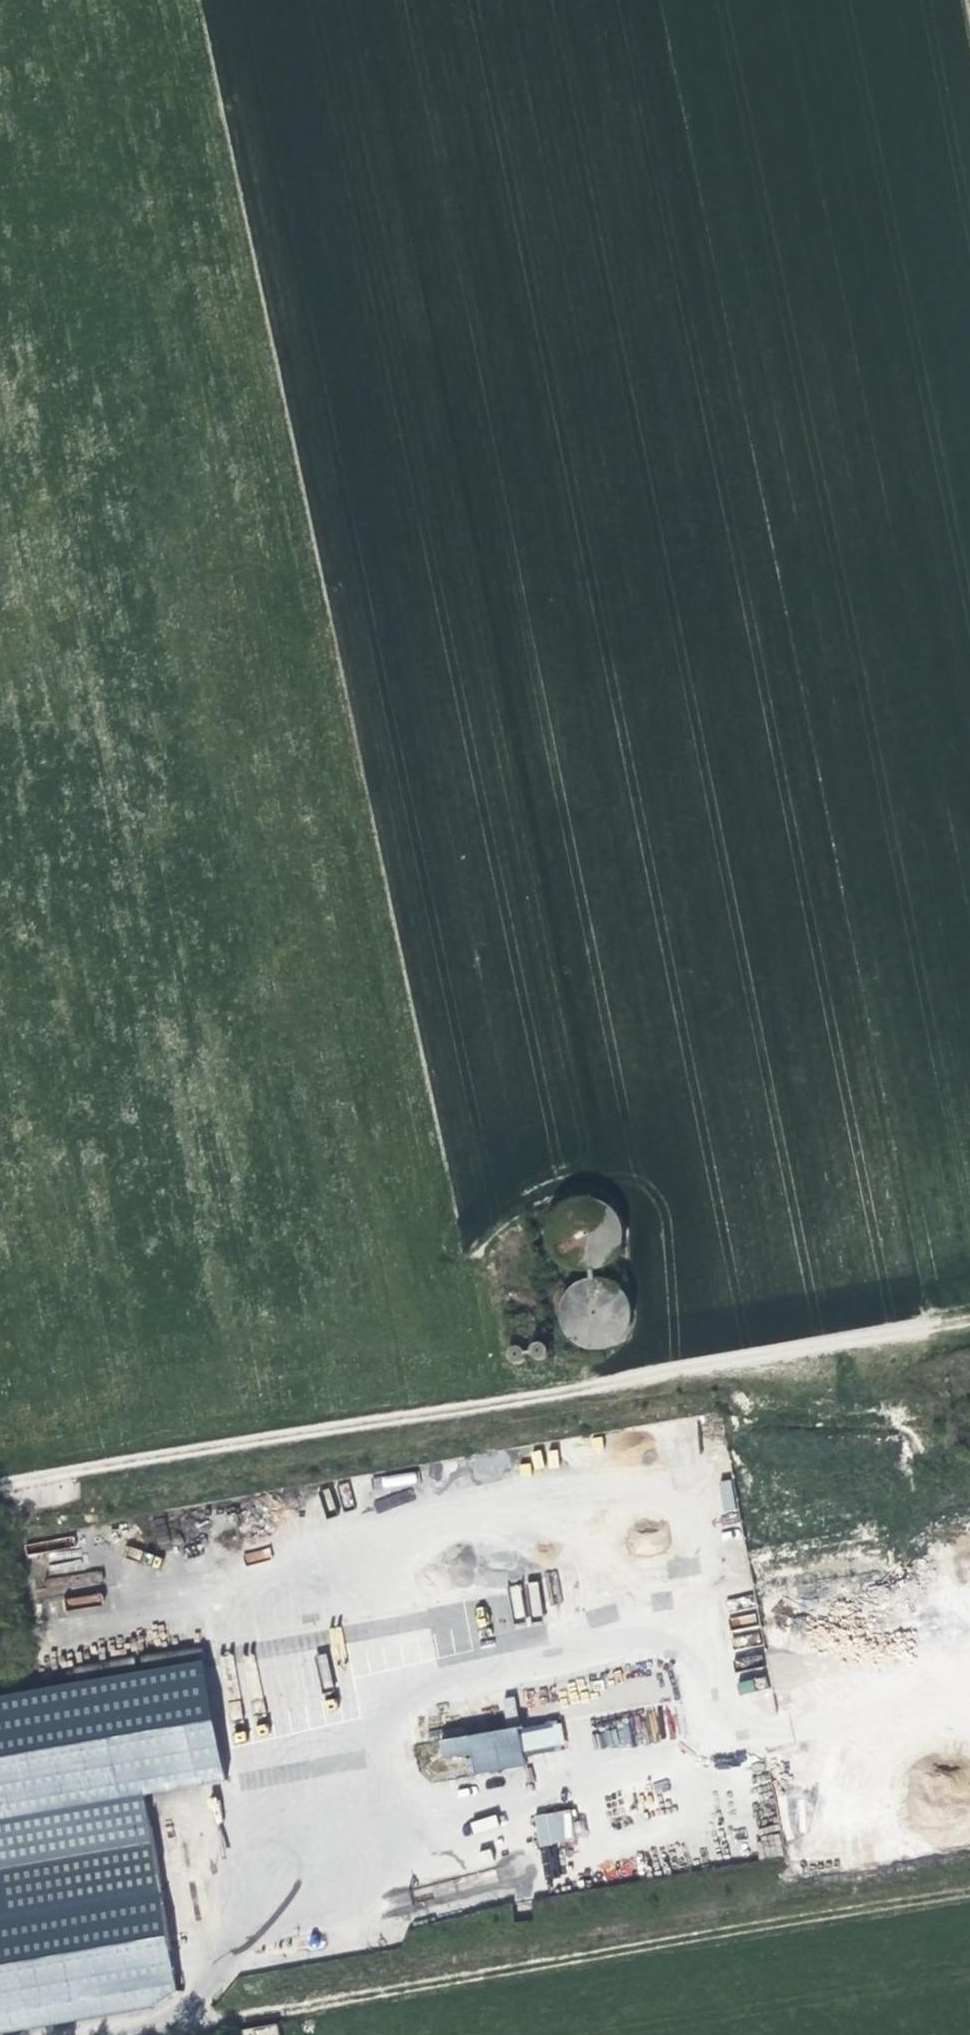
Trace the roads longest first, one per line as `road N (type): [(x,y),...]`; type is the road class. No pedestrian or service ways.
road 1 (track): [(0,1493),(969,1315)]
road 2 (track): [(969,1888),(215,2018)]

